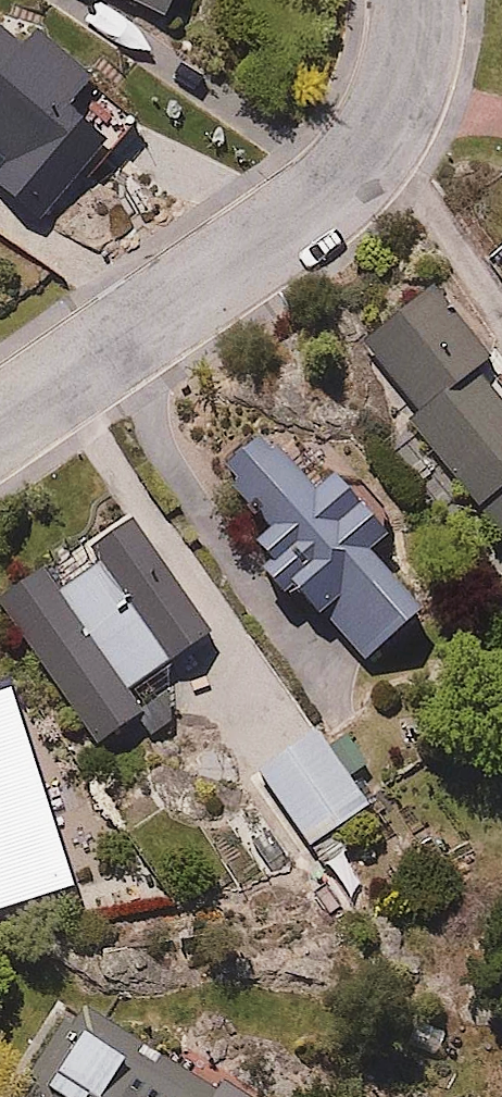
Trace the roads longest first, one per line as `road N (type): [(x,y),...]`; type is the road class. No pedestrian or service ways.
road 1 (residential): [(0,426),(303,217),(371,148),(400,88),(413,0)]

